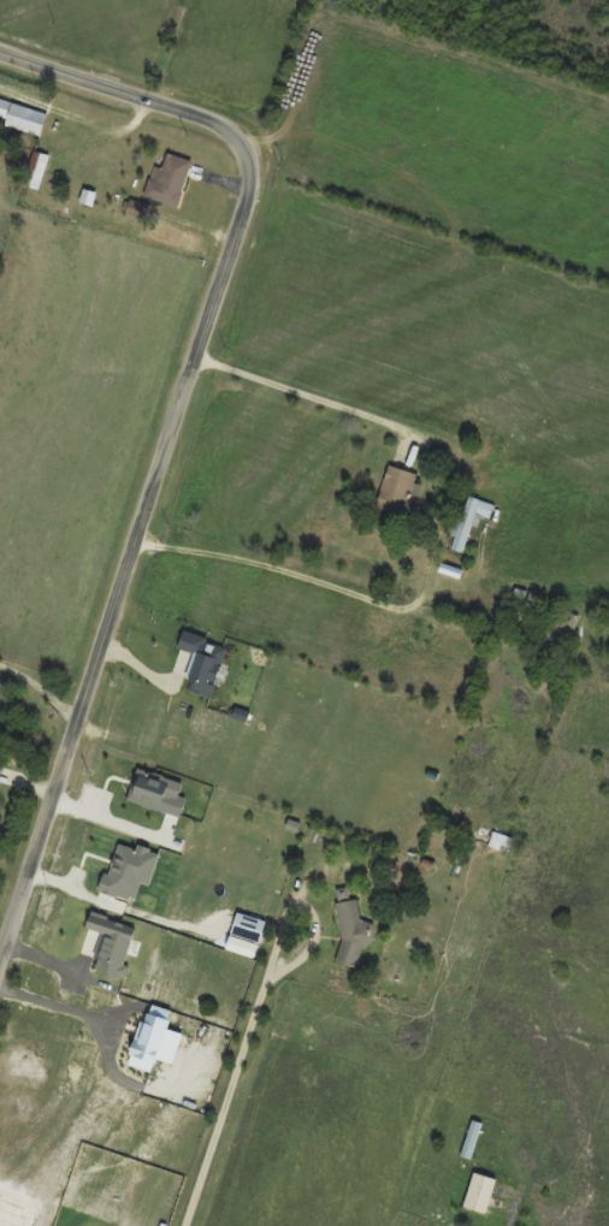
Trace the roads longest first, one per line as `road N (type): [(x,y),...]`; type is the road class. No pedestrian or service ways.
road 1 (residential): [(0,58),(230,135),(250,186),(202,360),(0,958)]

